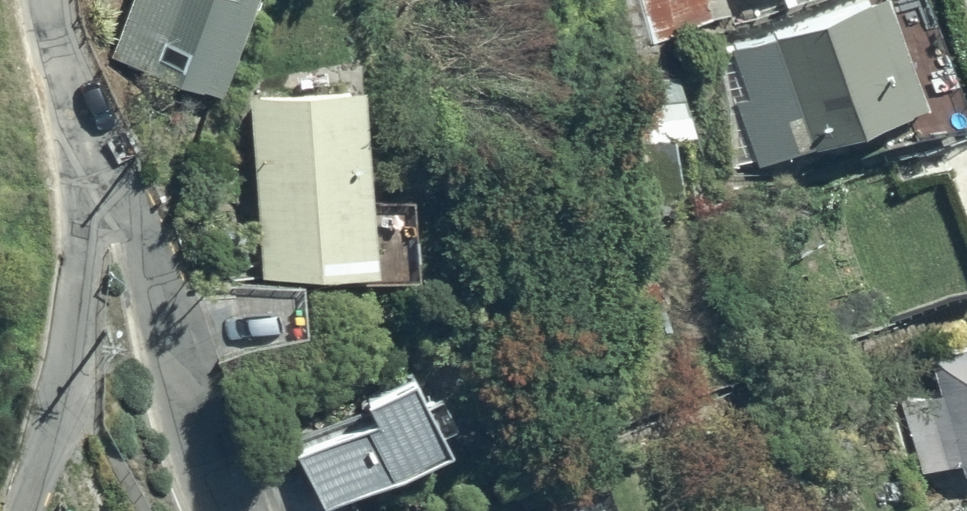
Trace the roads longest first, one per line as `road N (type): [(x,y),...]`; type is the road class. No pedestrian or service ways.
road 1 (residential): [(91,144),(119,205),(219,510)]
road 2 (residential): [(21,510),(67,360),(91,144)]
road 3 (trunk): [(966,218),(856,0)]
road 4 (residential): [(91,144),(43,0)]

